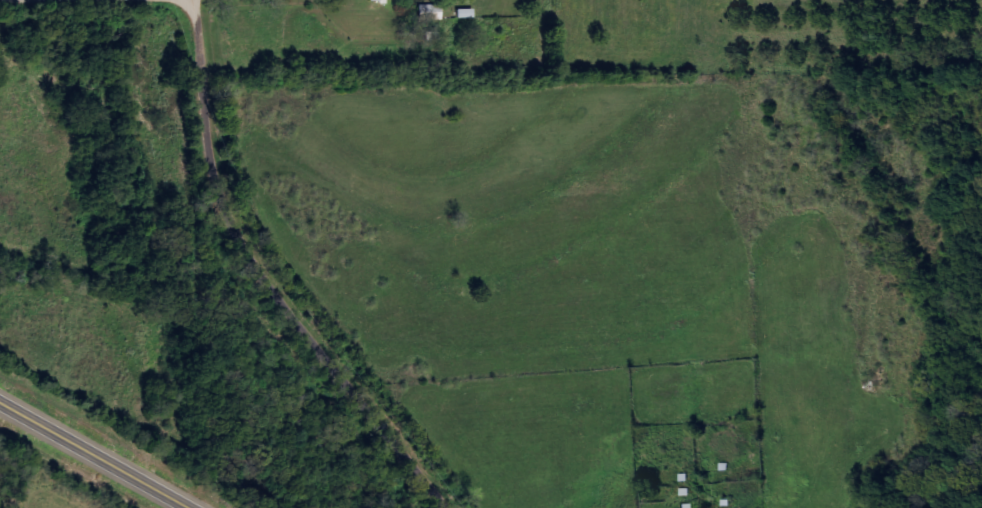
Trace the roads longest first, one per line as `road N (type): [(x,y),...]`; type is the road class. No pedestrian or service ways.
road 1 (residential): [(205,0),(219,169),(234,216),(284,294),(454,507)]
road 2 (tertiary): [(202,507),(0,397)]

